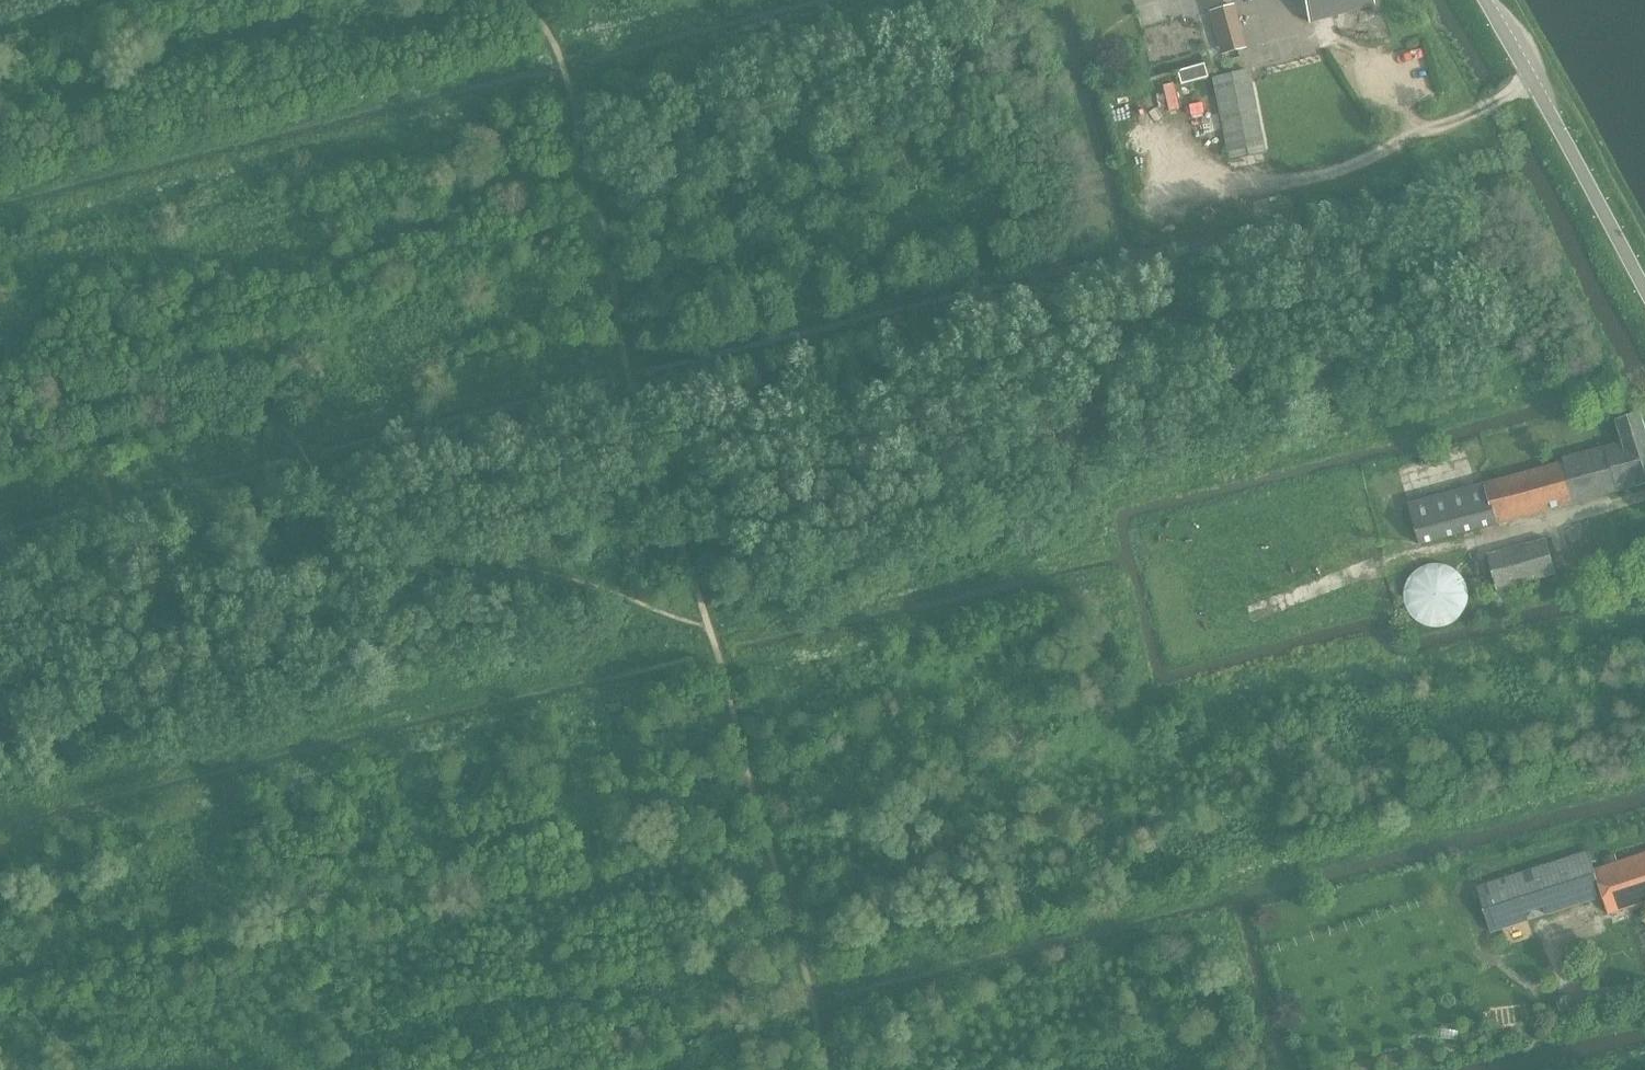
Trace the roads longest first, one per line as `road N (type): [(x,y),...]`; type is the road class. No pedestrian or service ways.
road 1 (unclassified): [(1644,289),(1484,0)]

